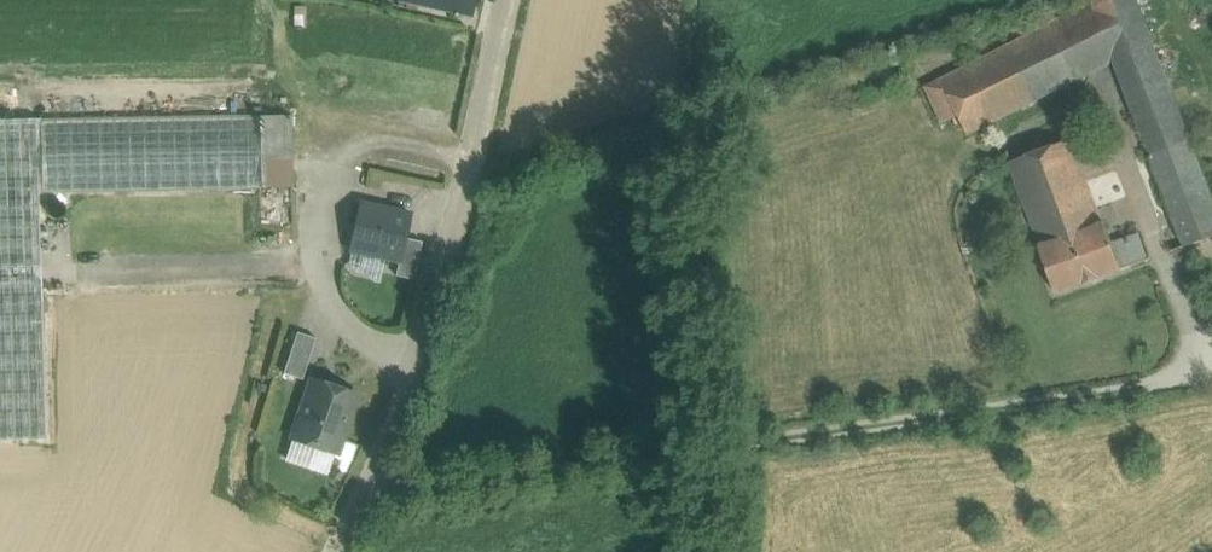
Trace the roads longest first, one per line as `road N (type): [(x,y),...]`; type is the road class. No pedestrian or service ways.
road 1 (track): [(366,495),(950,411),(1146,392),(1198,377),(1211,343)]
road 2 (unclassified): [(506,0),(409,375),(366,495),(334,551)]
road 3 (track): [(1211,336),(1128,141)]

